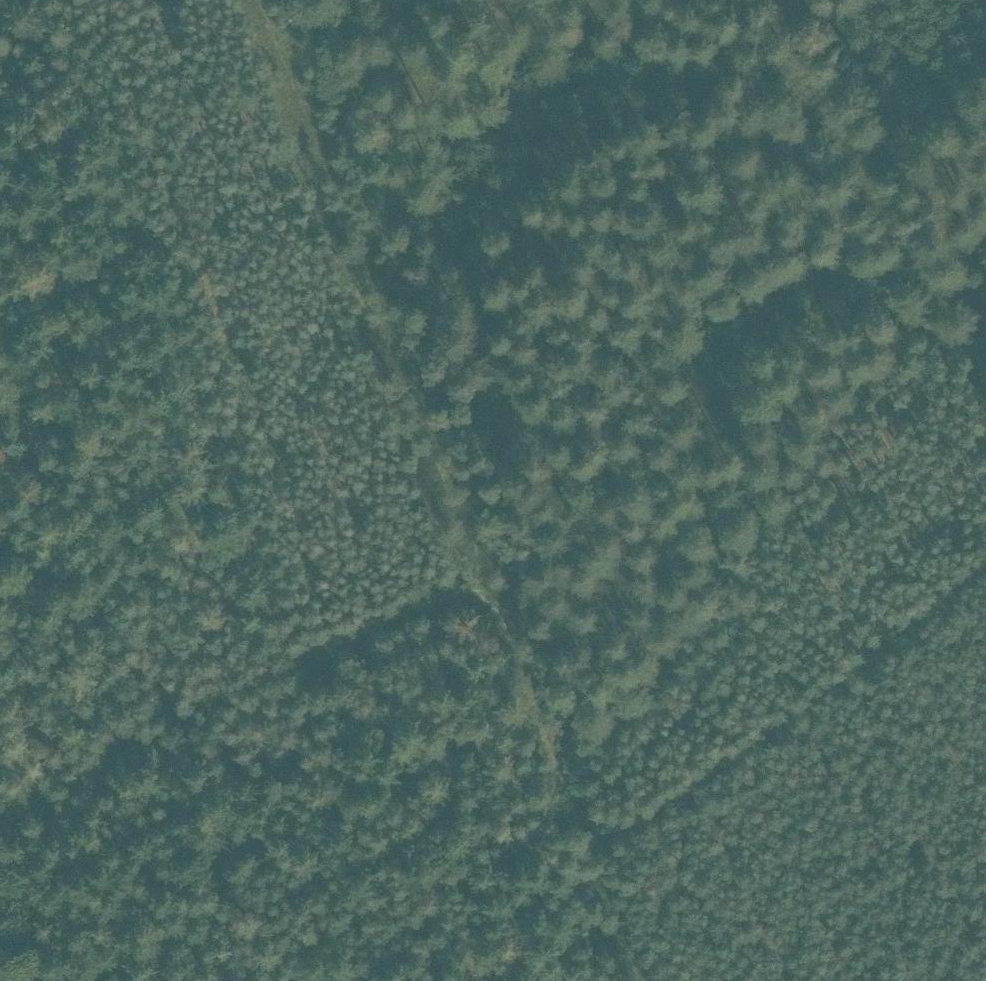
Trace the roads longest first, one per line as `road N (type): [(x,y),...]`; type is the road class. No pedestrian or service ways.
road 1 (track): [(0,794),(466,587),(570,853)]
road 2 (track): [(985,547),(570,853),(618,980)]
road 3 (track): [(985,441),(760,0)]

